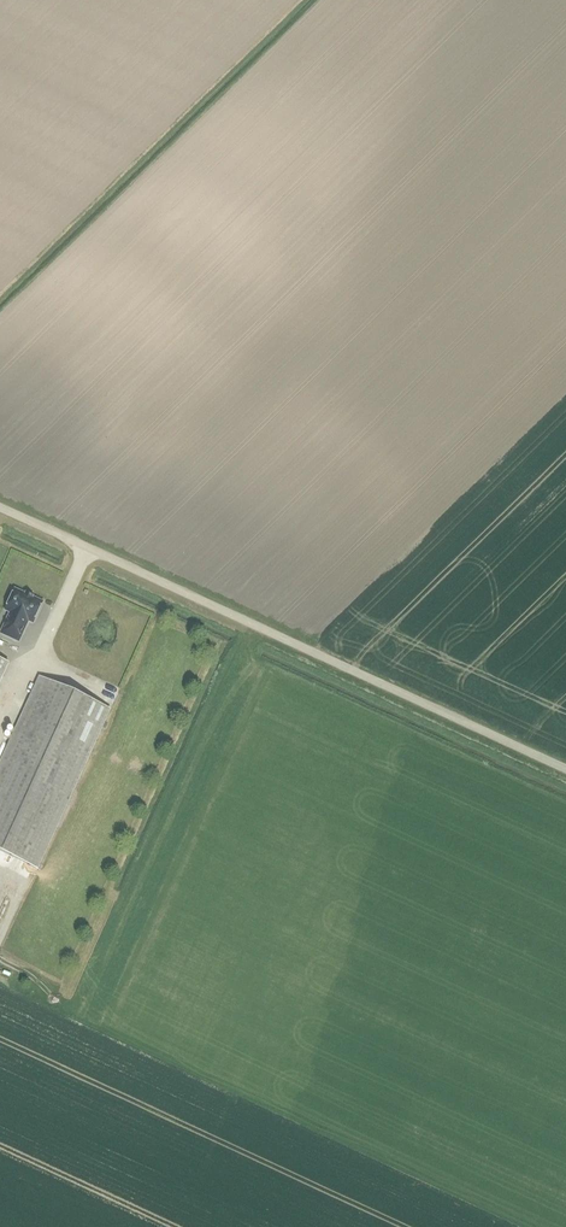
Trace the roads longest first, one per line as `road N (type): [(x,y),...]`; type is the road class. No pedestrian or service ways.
road 1 (unclassified): [(565,770),(0,508)]

